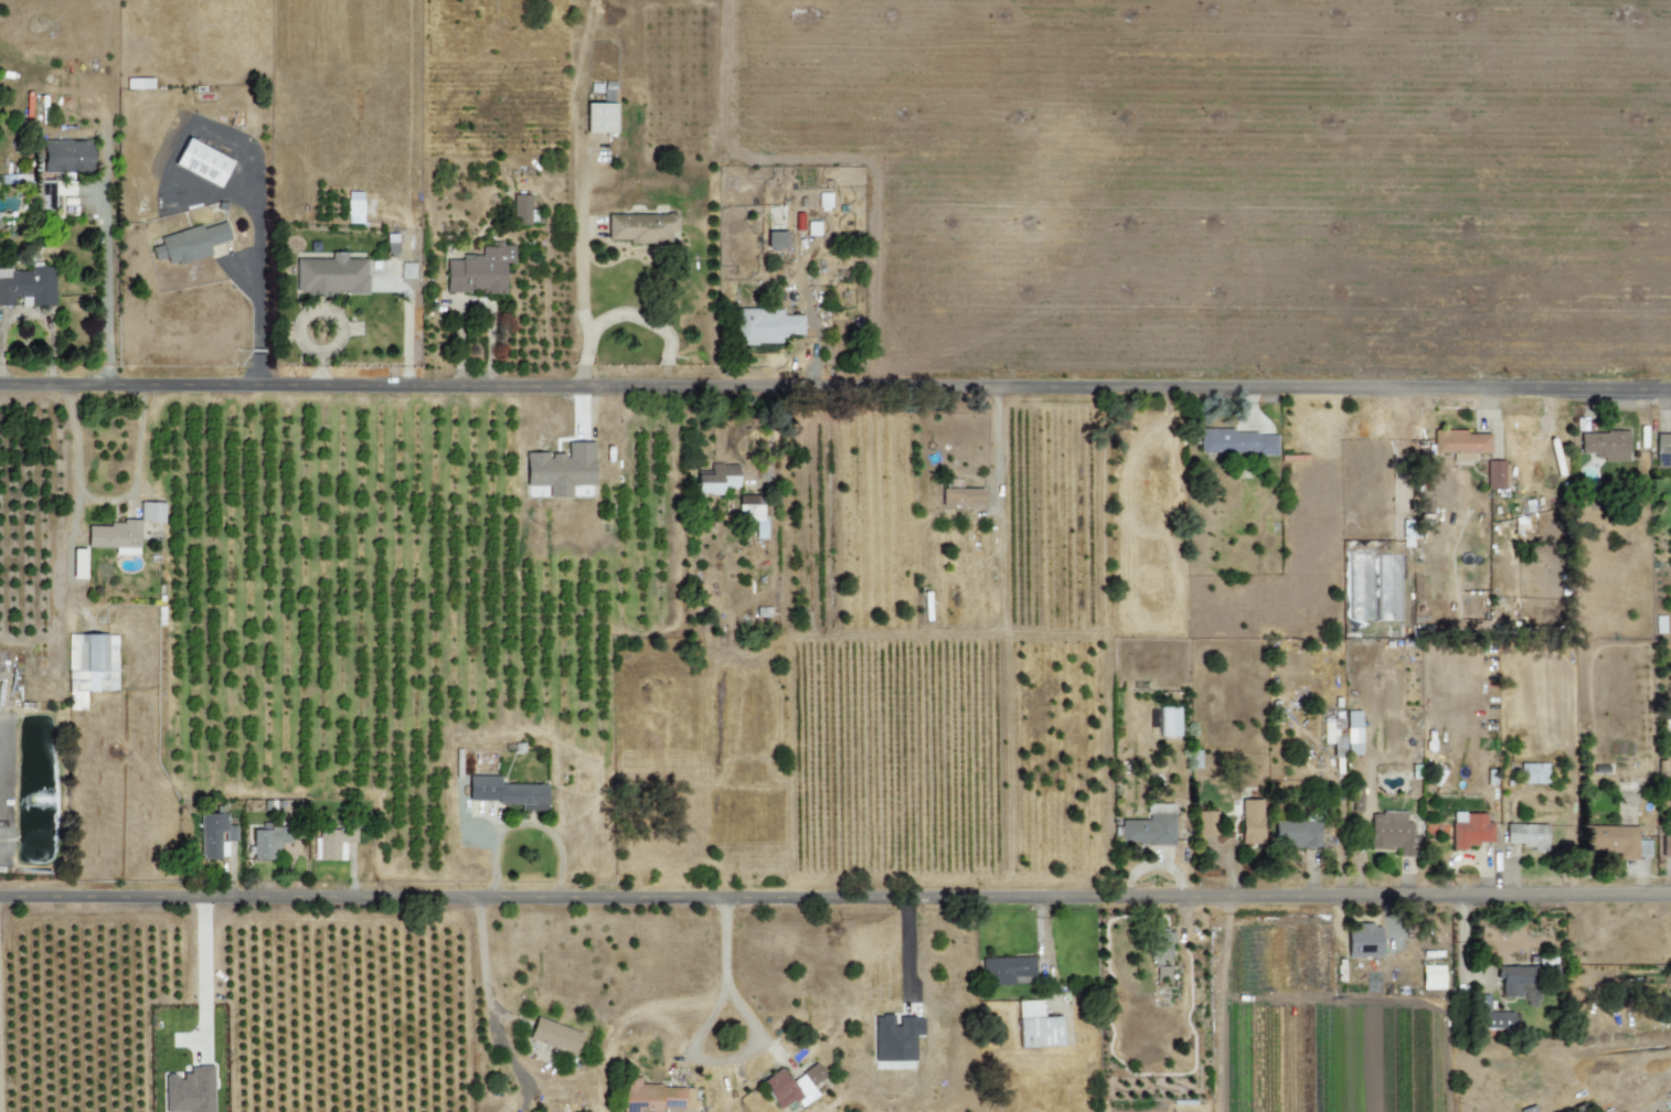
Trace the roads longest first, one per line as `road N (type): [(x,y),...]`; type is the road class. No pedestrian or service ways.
road 1 (residential): [(0,386),(1670,387)]
road 2 (residential): [(0,898),(1670,897)]

